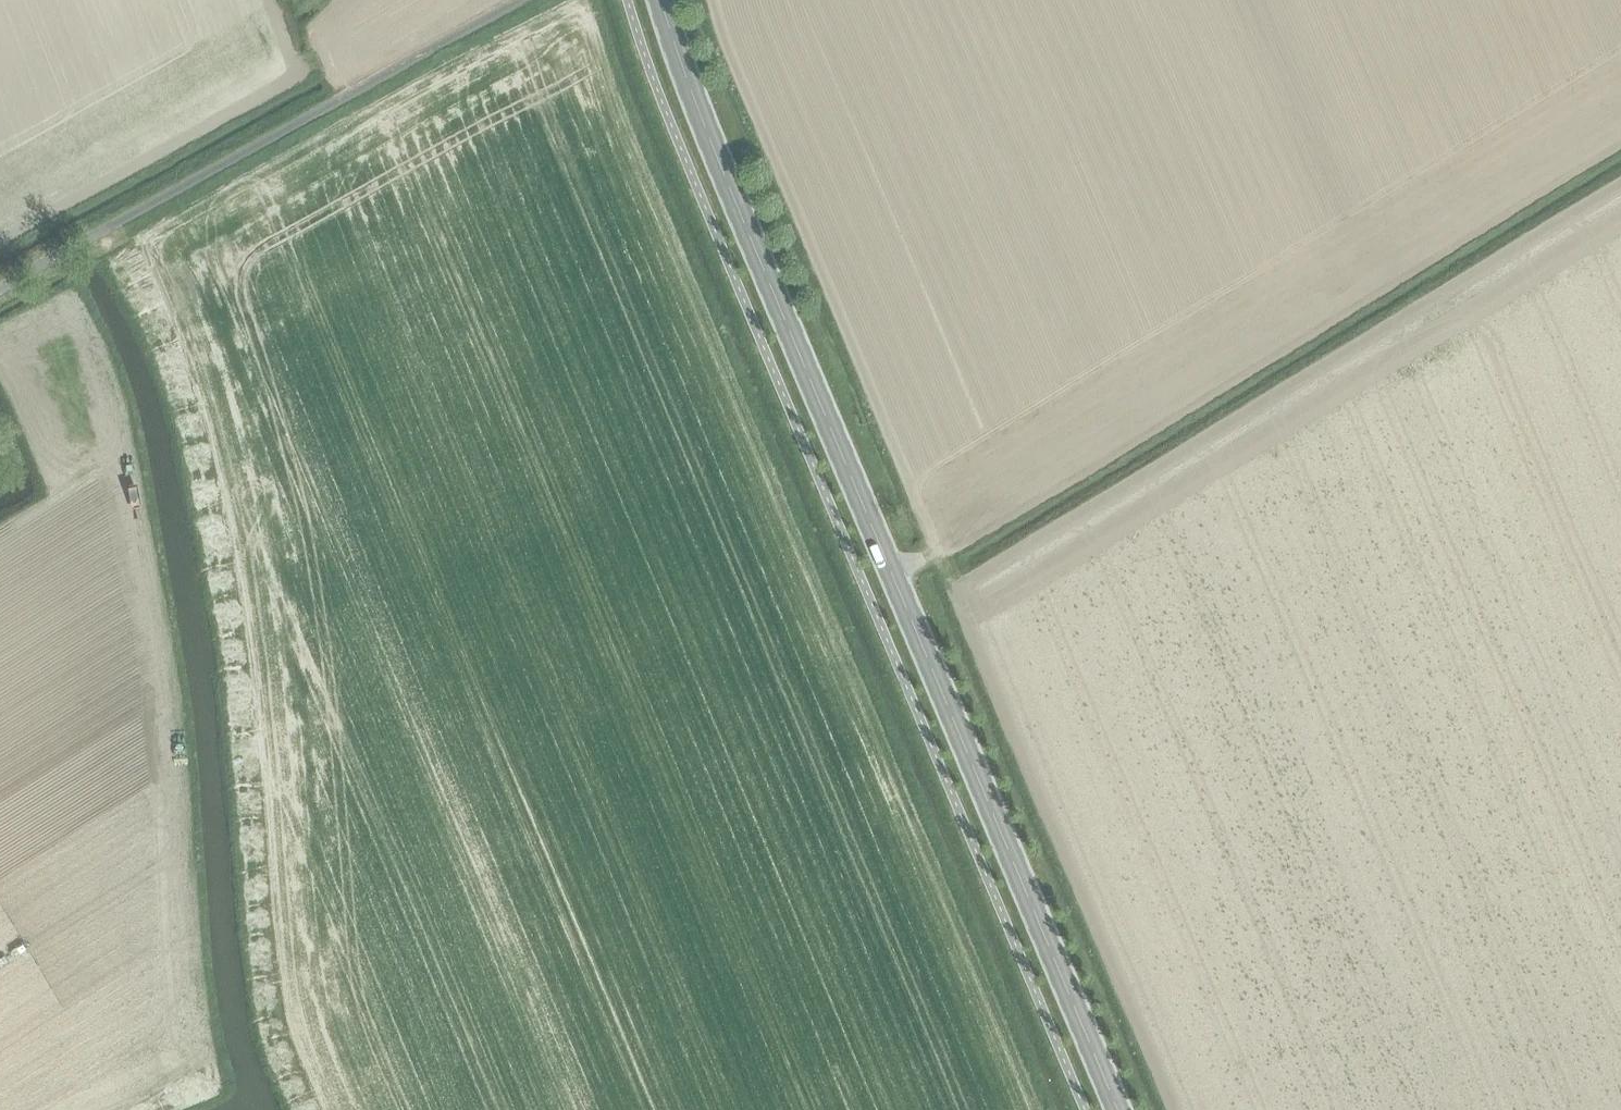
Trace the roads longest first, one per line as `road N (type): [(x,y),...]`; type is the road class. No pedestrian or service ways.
road 1 (primary): [(1114,1109),(673,62),(656,0)]

